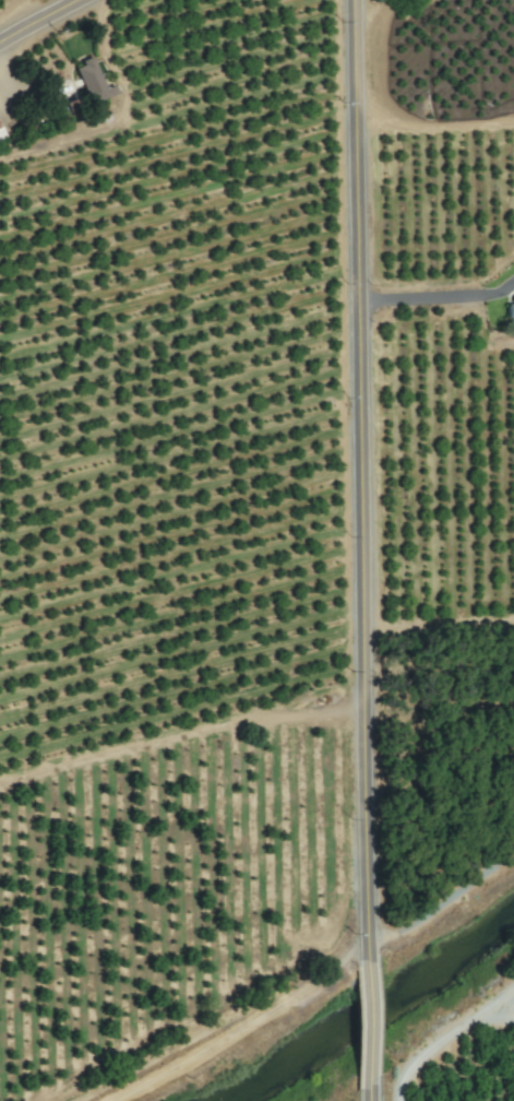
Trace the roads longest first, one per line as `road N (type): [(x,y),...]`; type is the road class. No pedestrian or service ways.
road 1 (tertiary): [(363,928),(357,0)]
road 2 (tertiary): [(367,1082),(363,928)]

